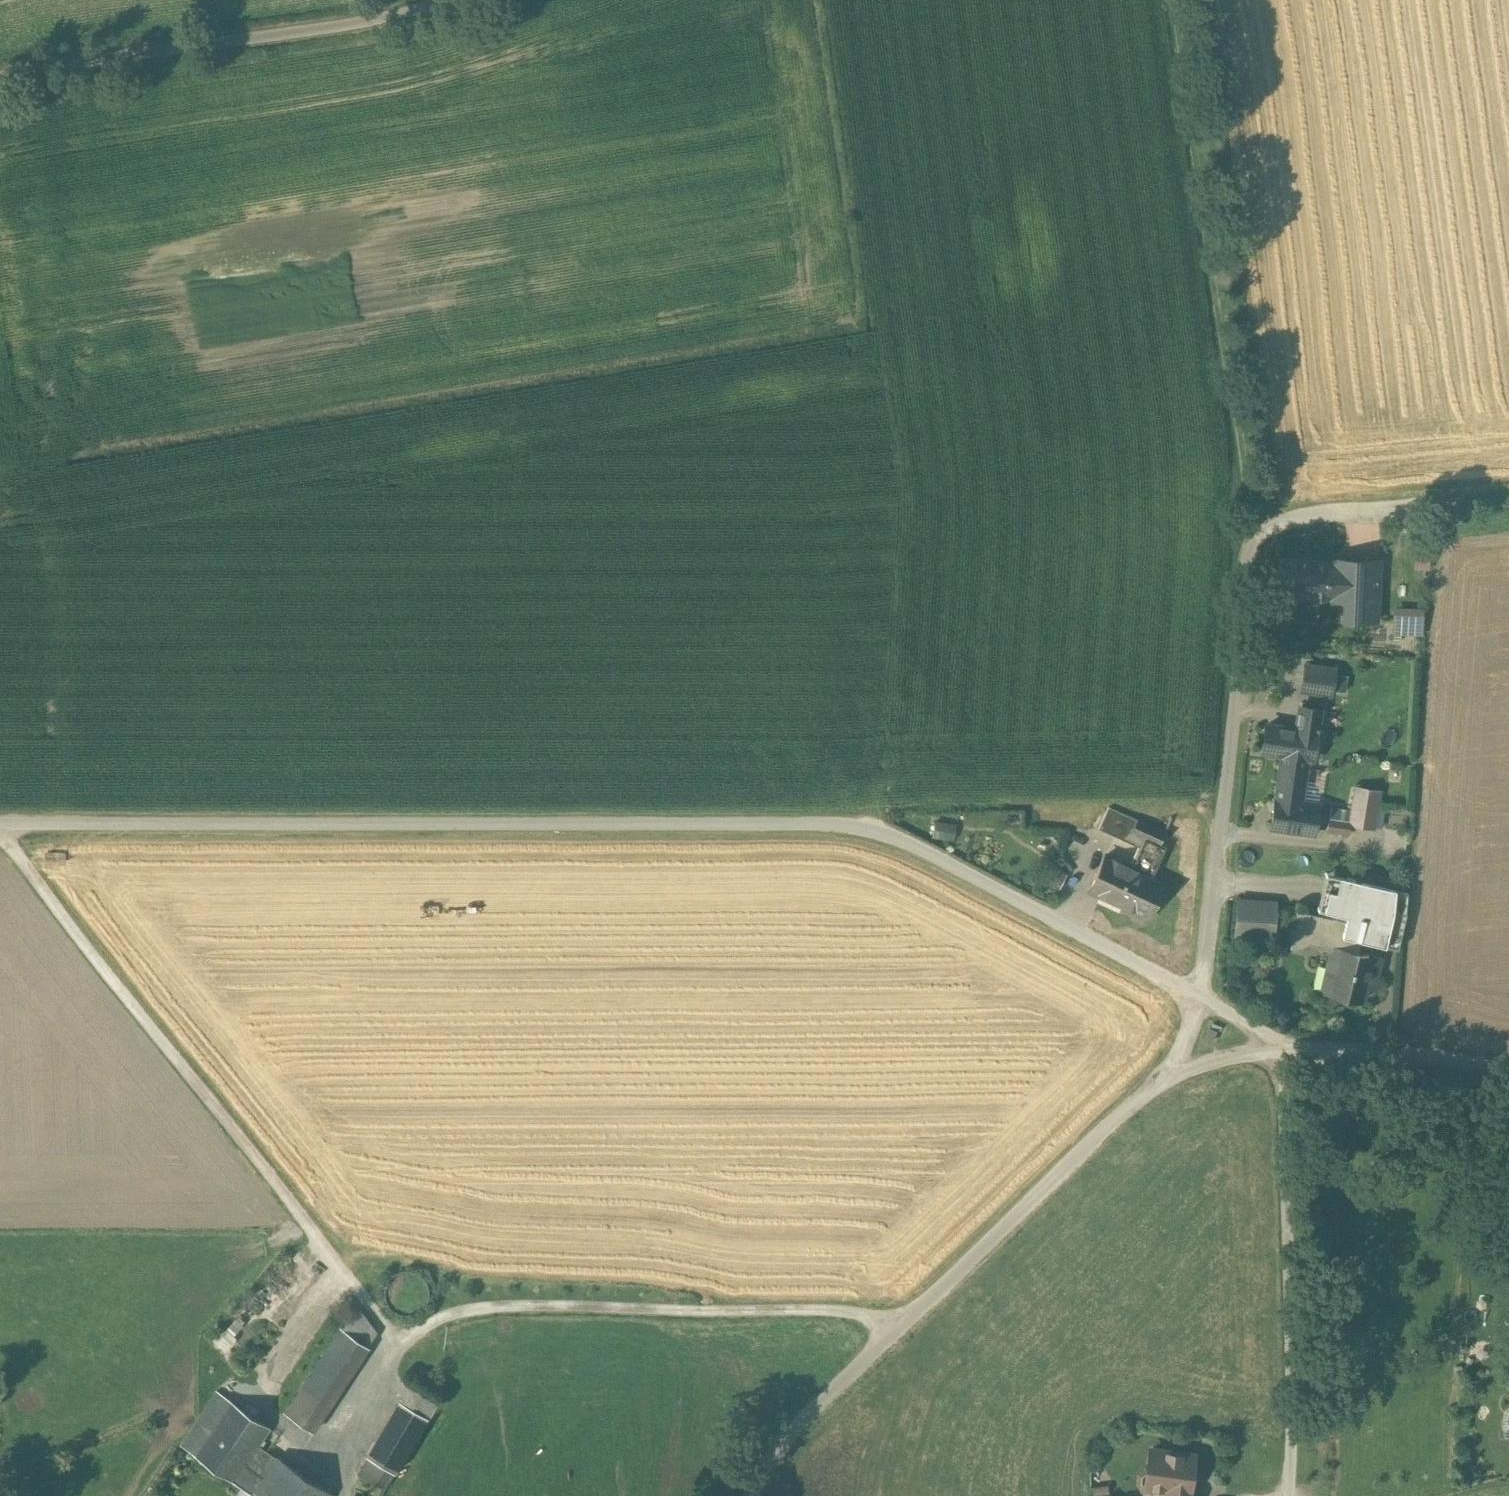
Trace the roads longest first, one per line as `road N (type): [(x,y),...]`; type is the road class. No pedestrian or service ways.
road 1 (unclassified): [(0,823),(877,827),(1197,999)]
road 2 (track): [(1180,0),(1250,511),(1212,919),(1197,999)]
road 3 (residential): [(1175,1069),(788,1433),(752,1495)]
road 4 (unclassified): [(443,0),(384,17),(0,76)]
road 5 (track): [(1245,545),(1292,522),(1508,494)]
road 6 (unclassified): [(1286,1047),(1373,1050),(1508,1071)]
road 7 (track): [(1218,835),(1390,848)]

